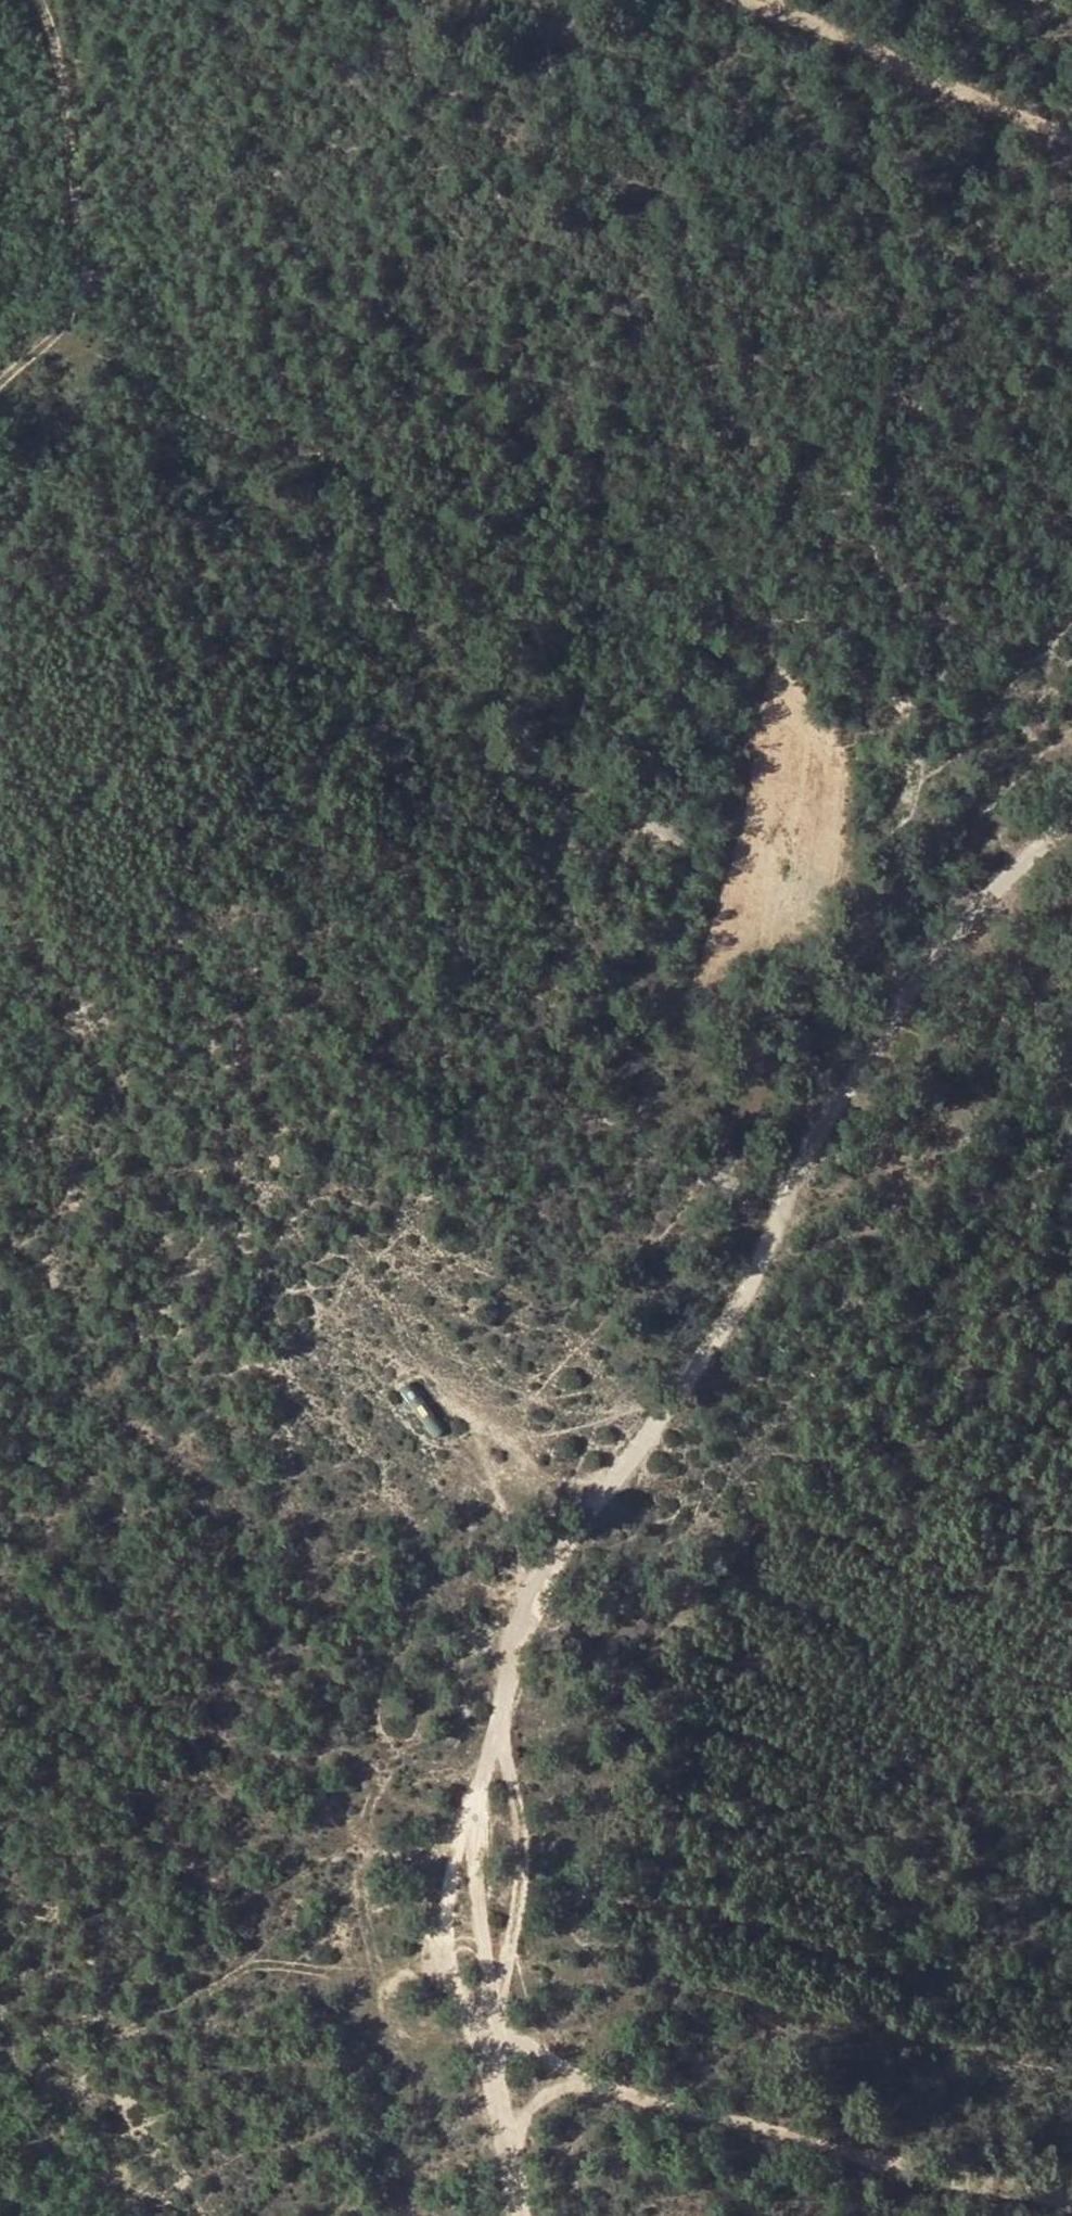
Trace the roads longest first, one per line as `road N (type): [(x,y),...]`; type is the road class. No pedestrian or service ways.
road 1 (track): [(522,2215),(473,1996),(441,1941),(453,1869),(540,1584),(797,1221),(886,1045),(1071,810)]
road 2 (track): [(1071,2193),(586,2082),(495,2022),(473,1996)]
road 3 (track): [(32,0),(46,33),(84,258),(69,328),(0,387)]
road 4 (track): [(1071,130),(768,0)]

